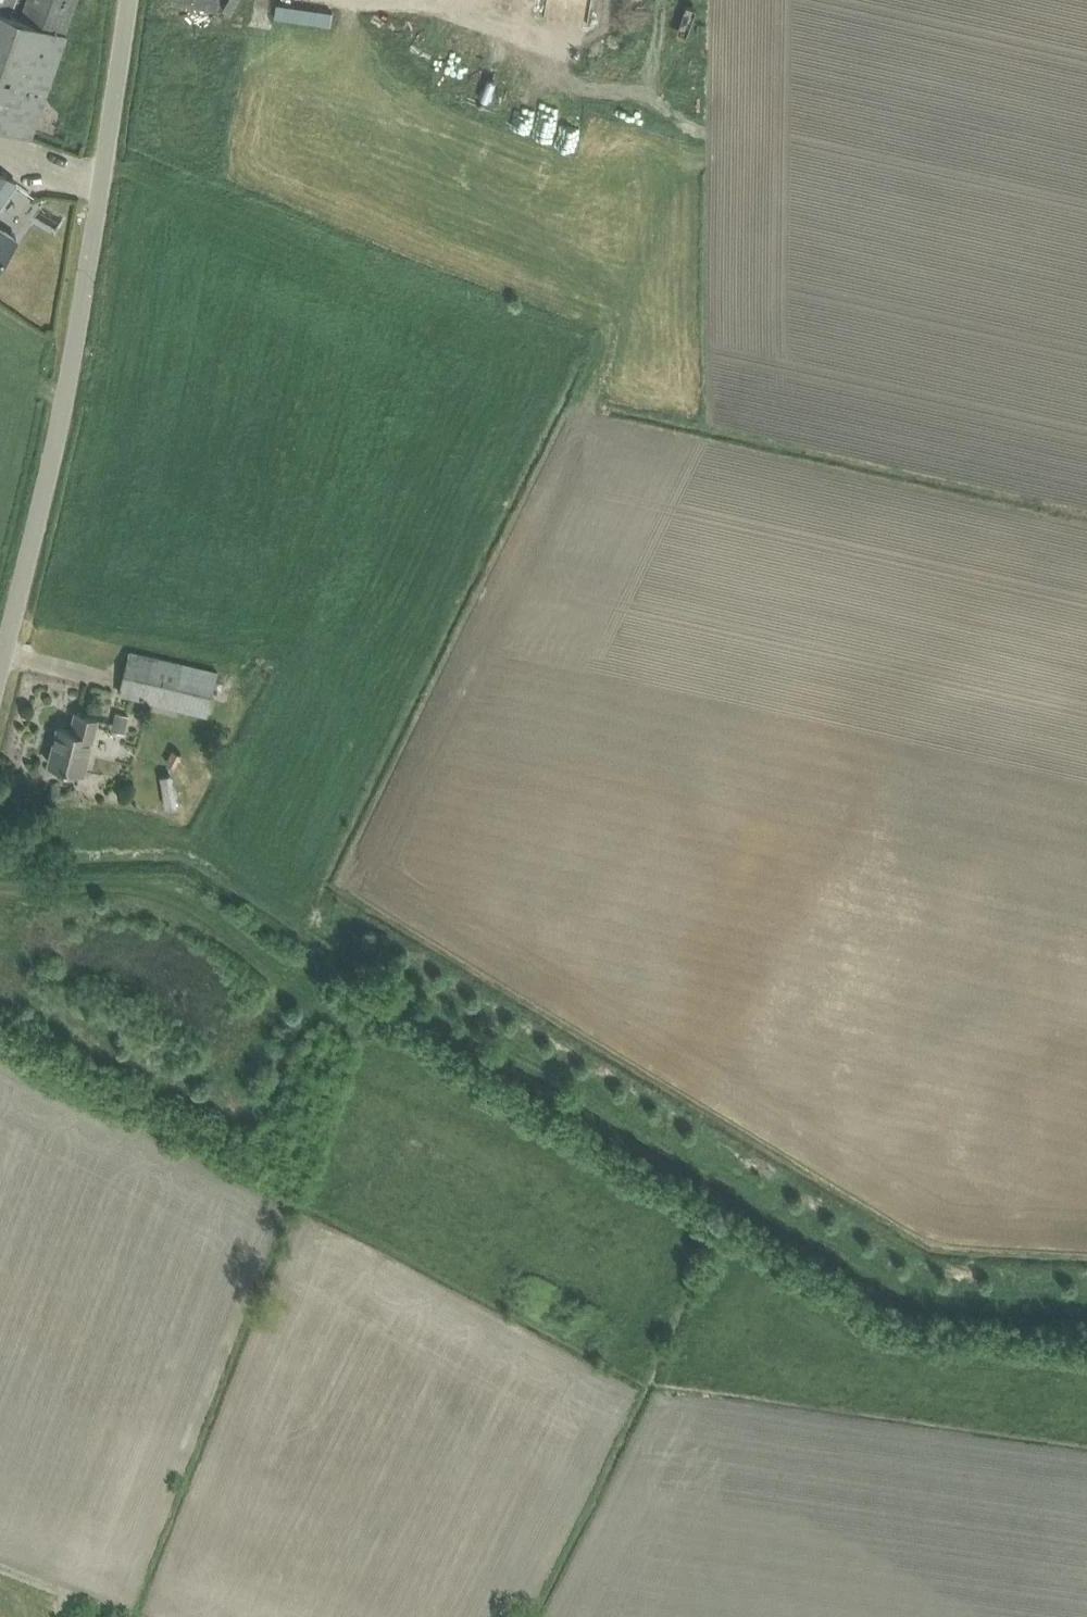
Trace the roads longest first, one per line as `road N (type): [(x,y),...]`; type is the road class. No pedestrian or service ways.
road 1 (unclassified): [(0,670),(69,378),(129,0)]

